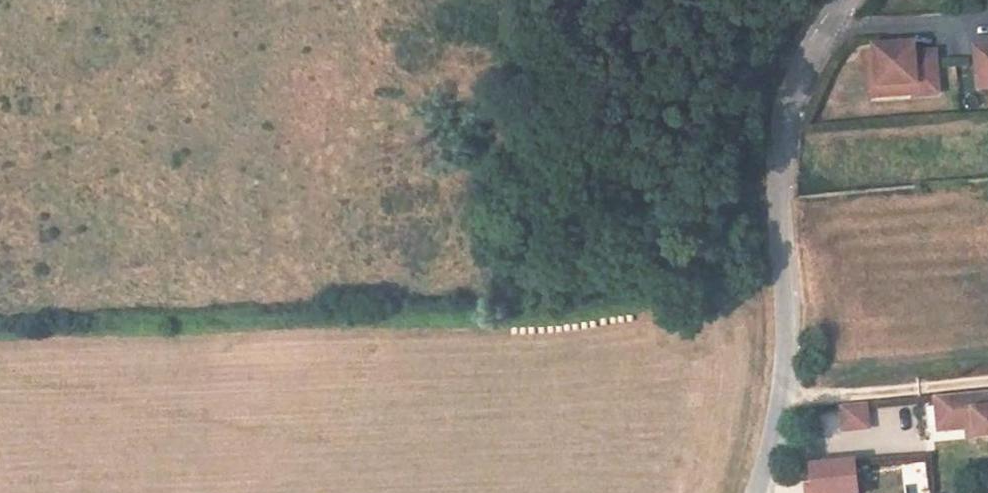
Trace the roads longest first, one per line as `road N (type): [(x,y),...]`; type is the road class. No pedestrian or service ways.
road 1 (residential): [(760,492),(783,398),(782,135),(809,55),(844,0)]

